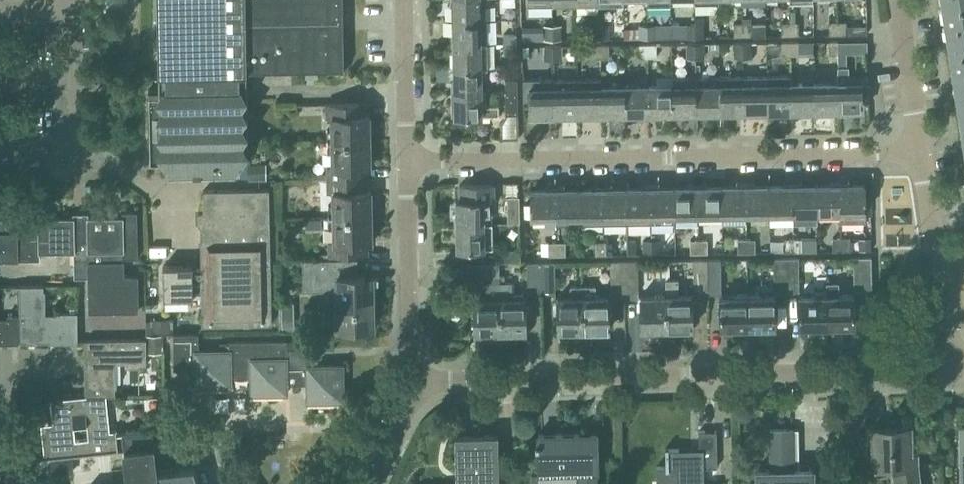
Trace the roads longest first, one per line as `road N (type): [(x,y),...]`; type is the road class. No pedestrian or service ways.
road 1 (residential): [(954,368),(422,380)]
road 2 (residential): [(409,159),(922,153)]
road 3 (residential): [(422,380),(409,342),(409,159)]
road 4 (residential): [(954,368),(922,153)]
road 5 (residential): [(80,14),(78,144),(0,143)]
road 6 (residential): [(409,159),(408,0)]
road 7 (residential): [(922,153),(894,0)]

